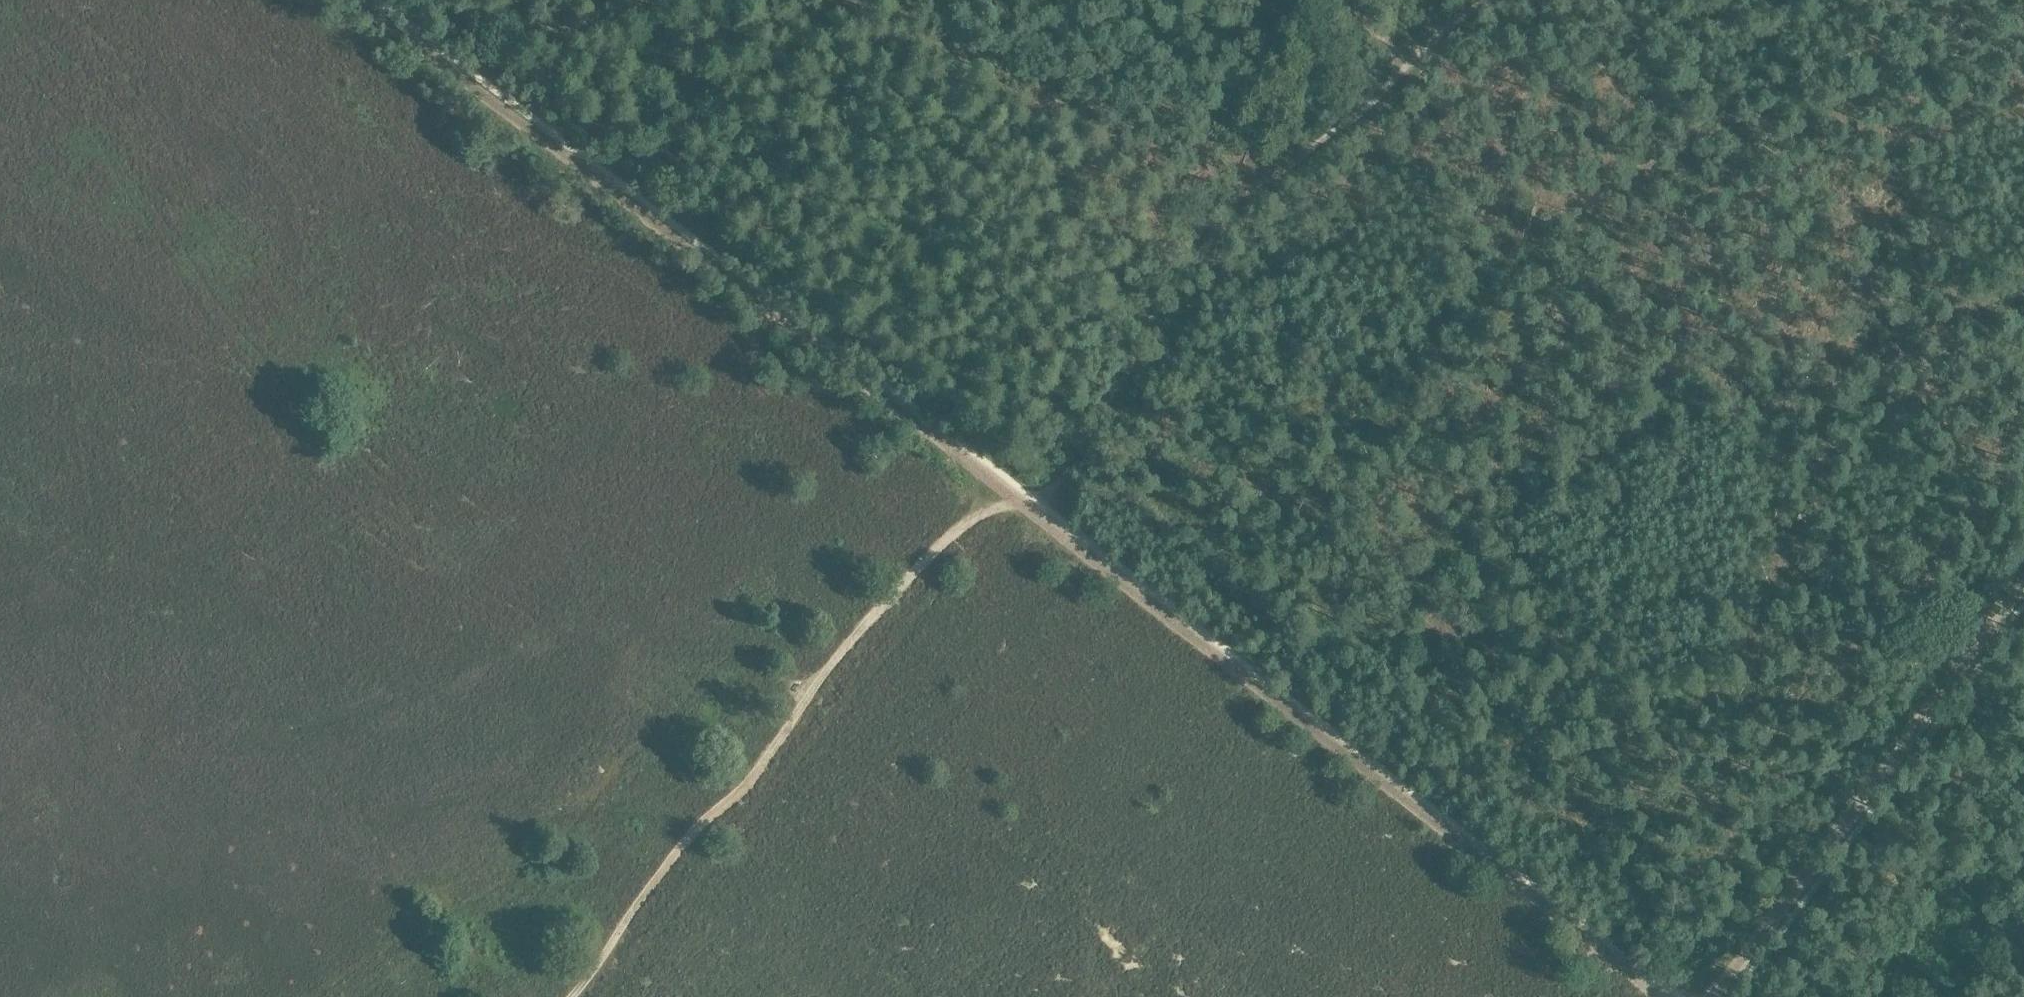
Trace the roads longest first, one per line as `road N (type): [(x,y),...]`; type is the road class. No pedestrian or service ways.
road 1 (track): [(356,0),(1006,508),(1663,996)]
road 2 (track): [(580,996),(849,644),(970,516),(1036,501),(1218,212),(1355,125),(1495,0)]
road 3 (track): [(1711,996),(2023,568)]

